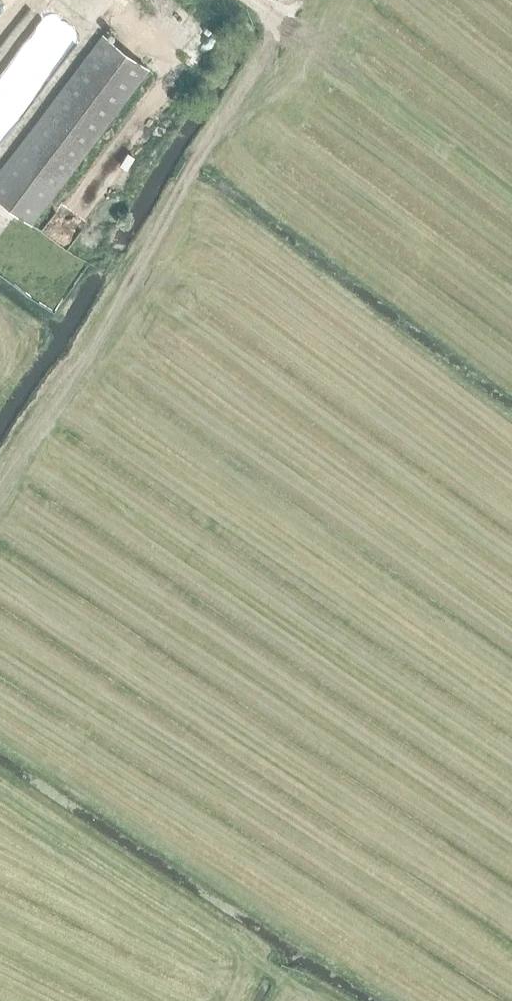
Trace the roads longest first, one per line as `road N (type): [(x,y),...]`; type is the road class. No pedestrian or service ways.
road 1 (track): [(301,0),(0,480)]

